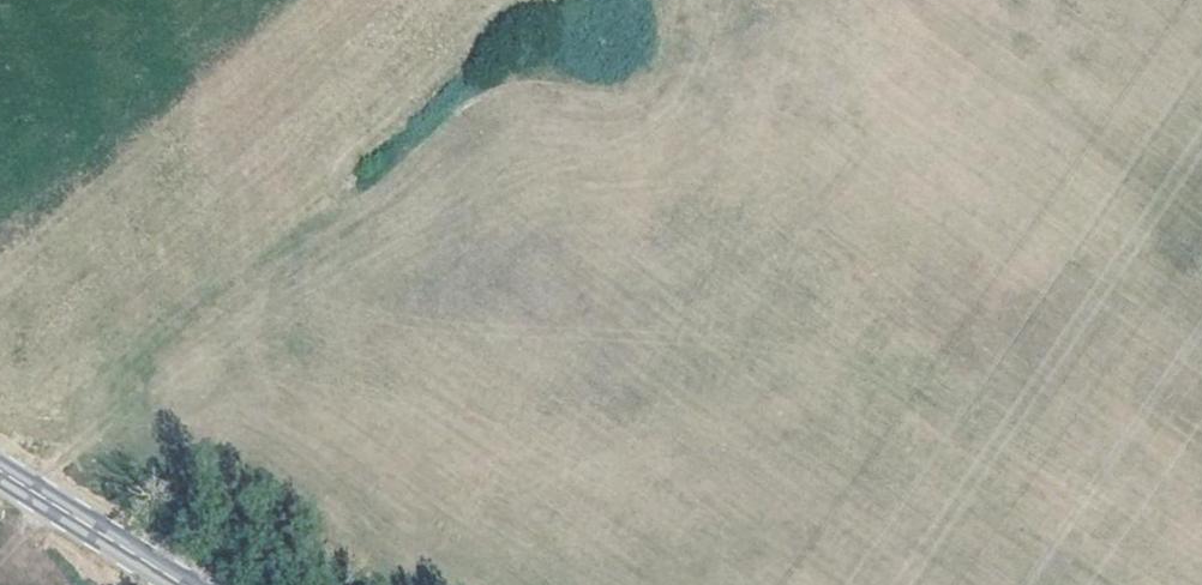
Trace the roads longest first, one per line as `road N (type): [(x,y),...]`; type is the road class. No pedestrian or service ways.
road 1 (tertiary): [(0,471),(183,584)]

